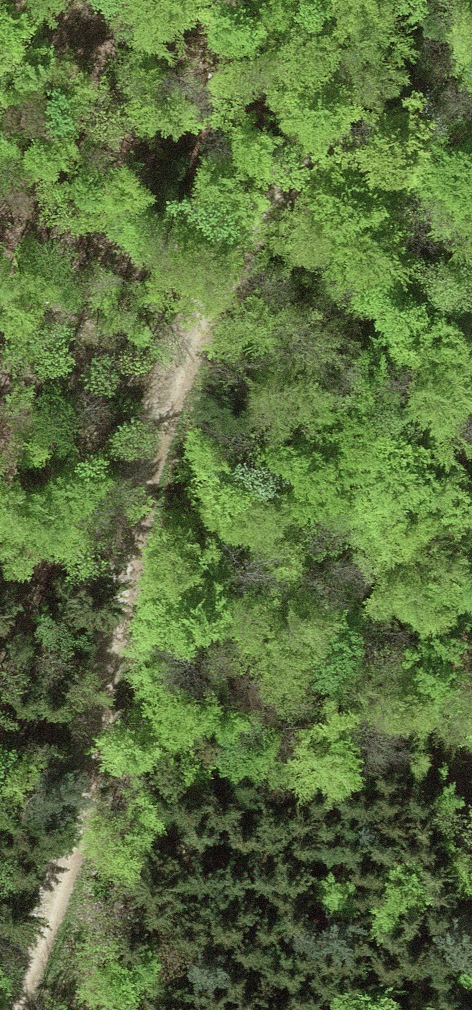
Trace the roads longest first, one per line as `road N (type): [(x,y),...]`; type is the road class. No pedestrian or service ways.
road 1 (track): [(417,0),(193,330),(150,453),(43,939),(8,1009)]
road 2 (track): [(471,319),(450,443),(471,778)]

